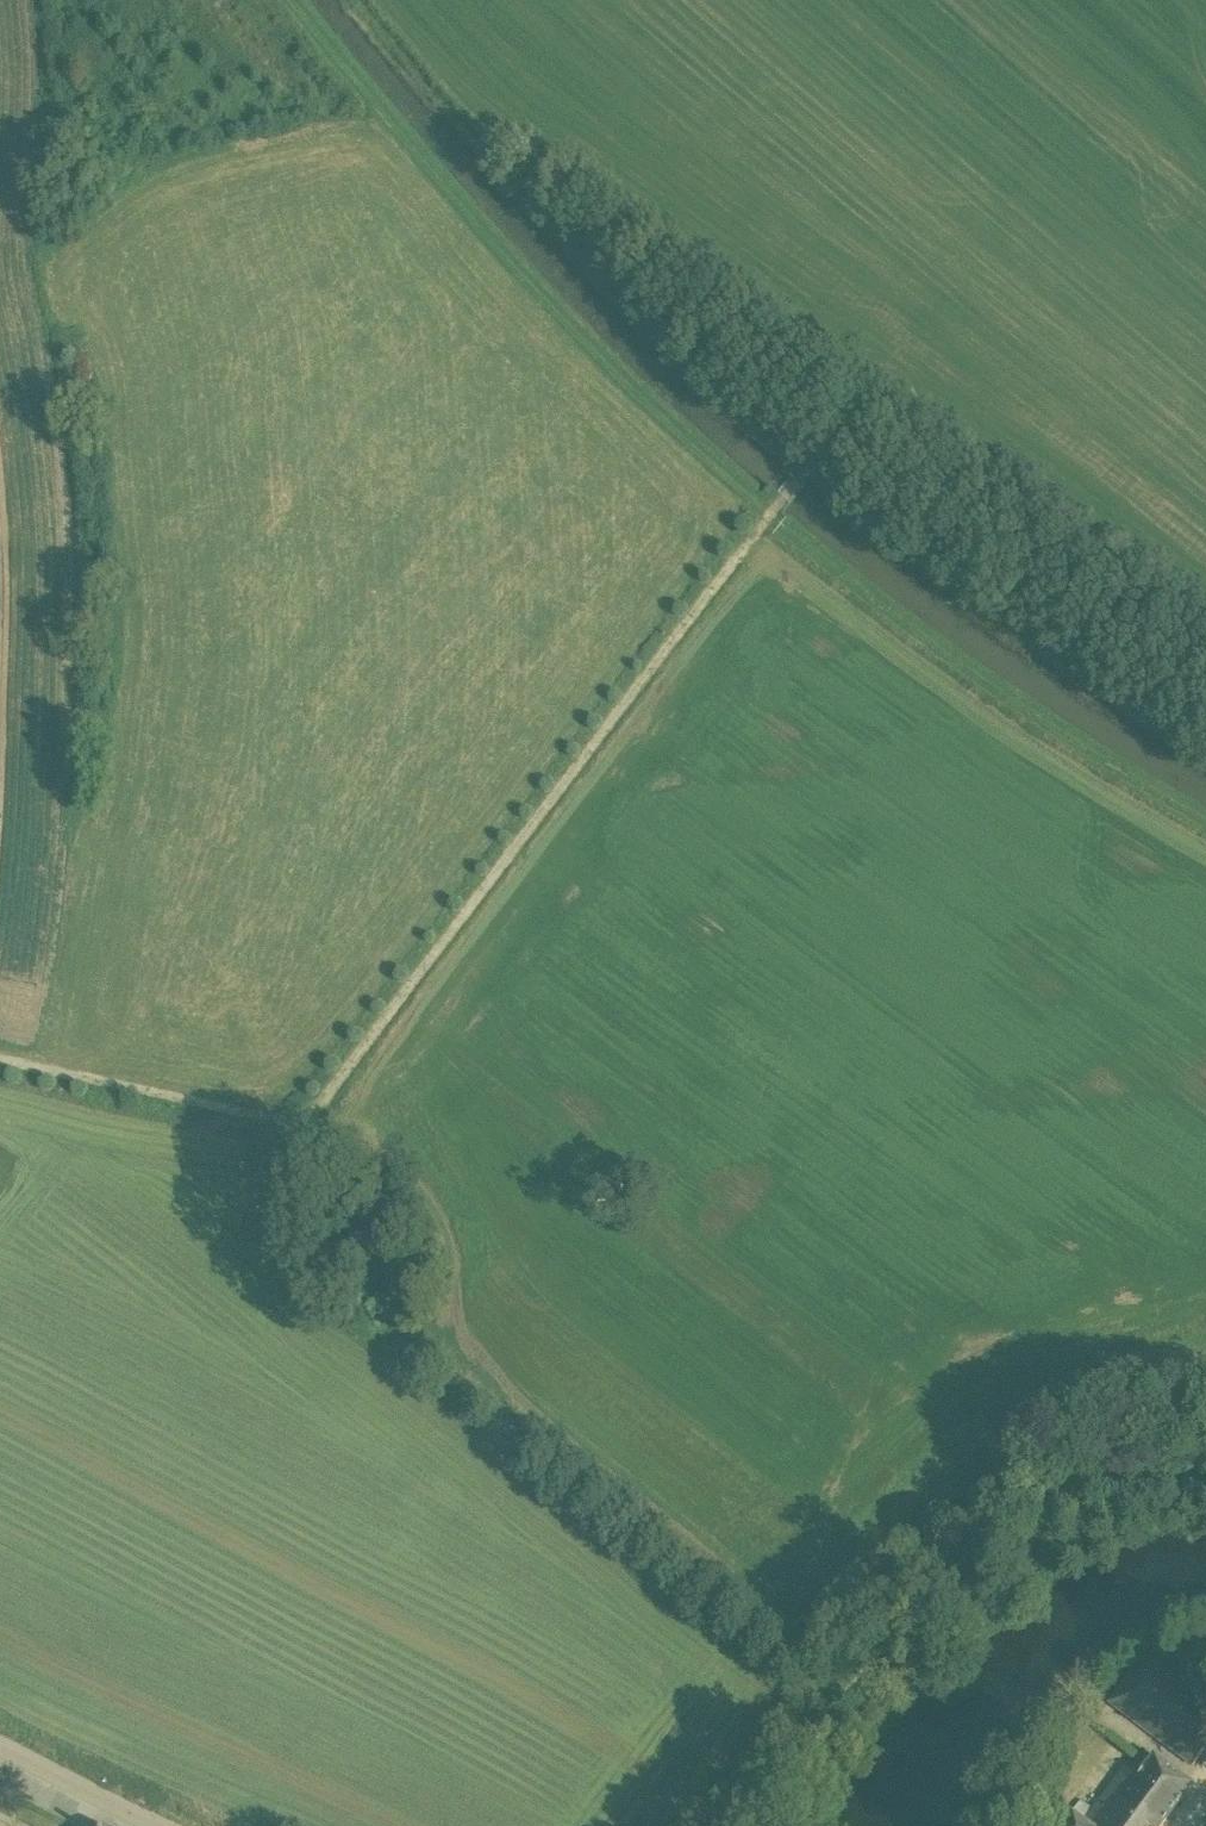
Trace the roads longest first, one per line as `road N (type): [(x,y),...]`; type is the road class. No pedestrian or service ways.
road 1 (residential): [(161,1825),(0,1748)]

